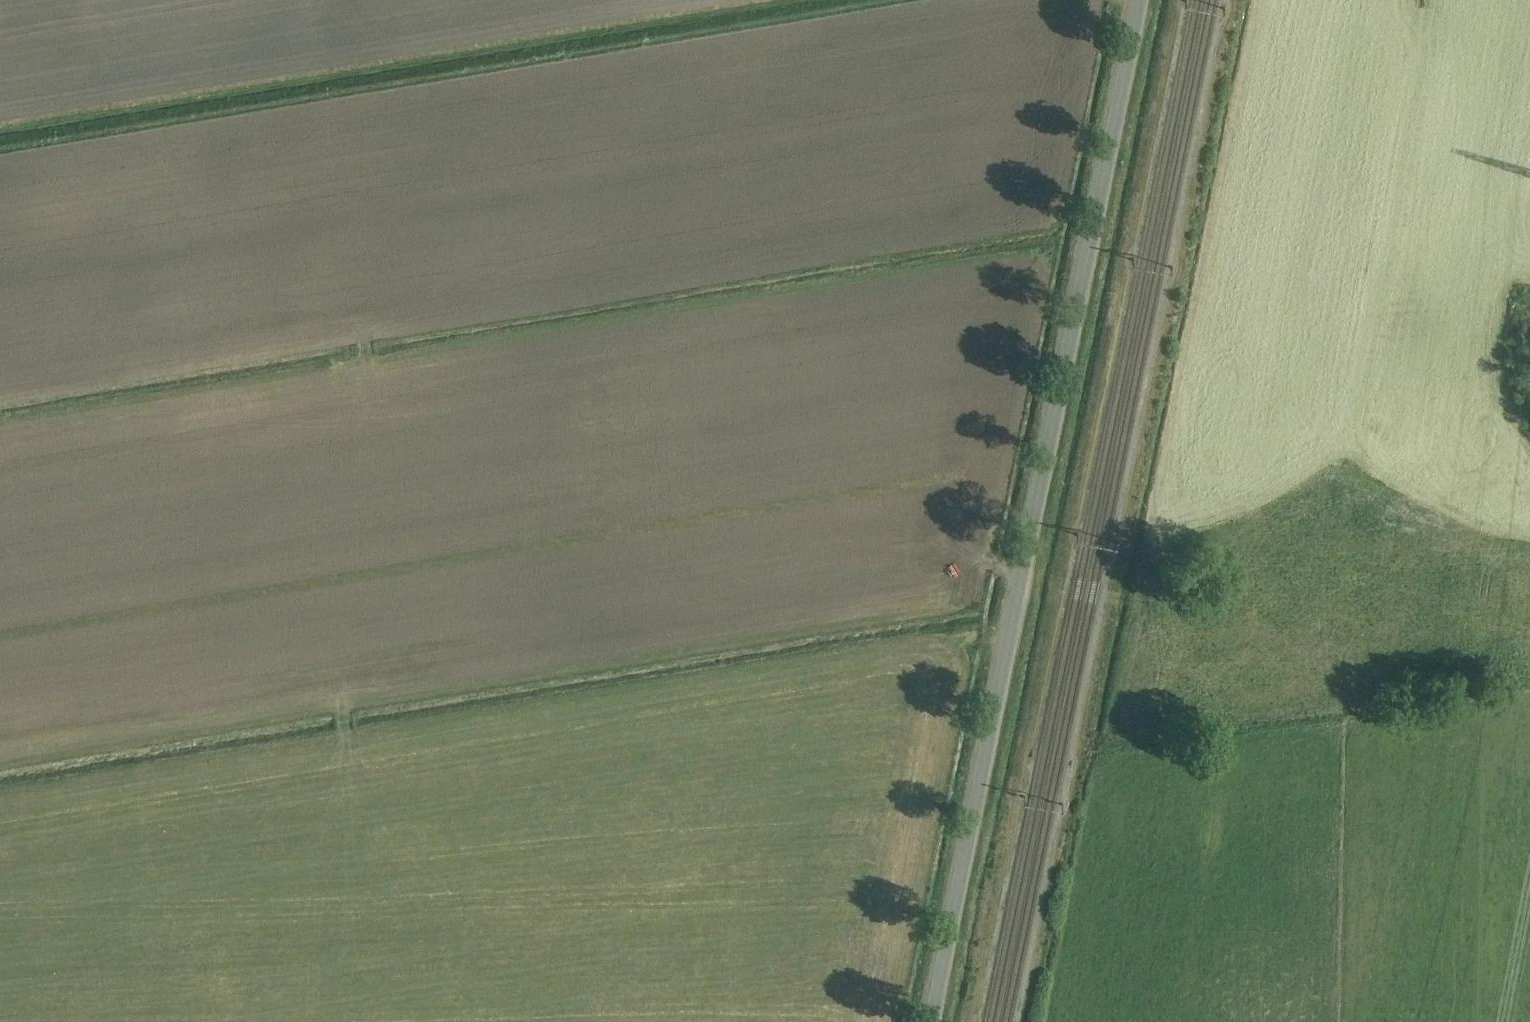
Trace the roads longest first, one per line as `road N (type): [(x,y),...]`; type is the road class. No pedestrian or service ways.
road 1 (unclassified): [(930,1021),(1142,0)]

